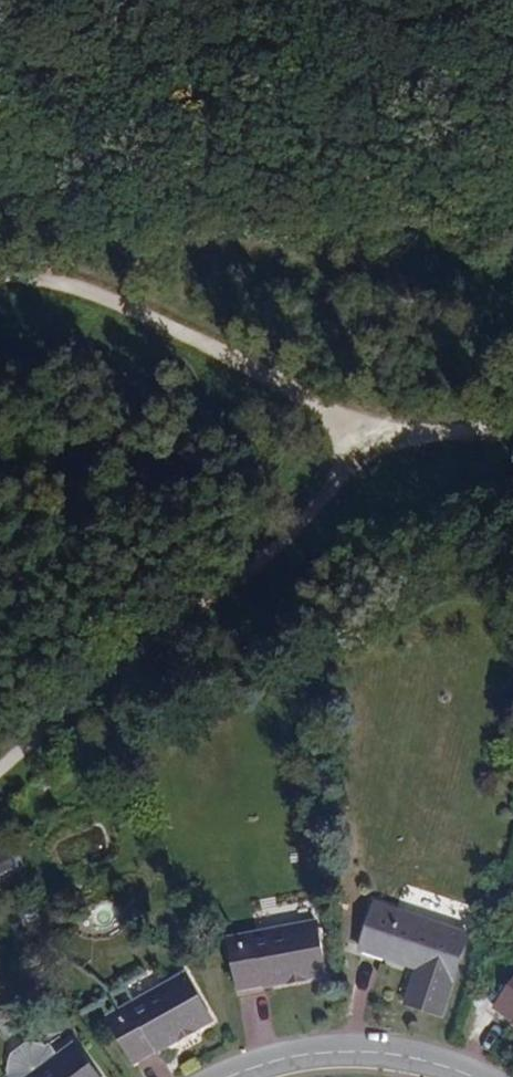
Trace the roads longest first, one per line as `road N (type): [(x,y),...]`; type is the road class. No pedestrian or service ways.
road 1 (track): [(321,497),(404,441),(163,324),(76,292),(0,277)]
road 2 (track): [(0,762),(321,497)]
road 3 (residential): [(234,1076),(257,1063),(423,1064),(447,1076)]

